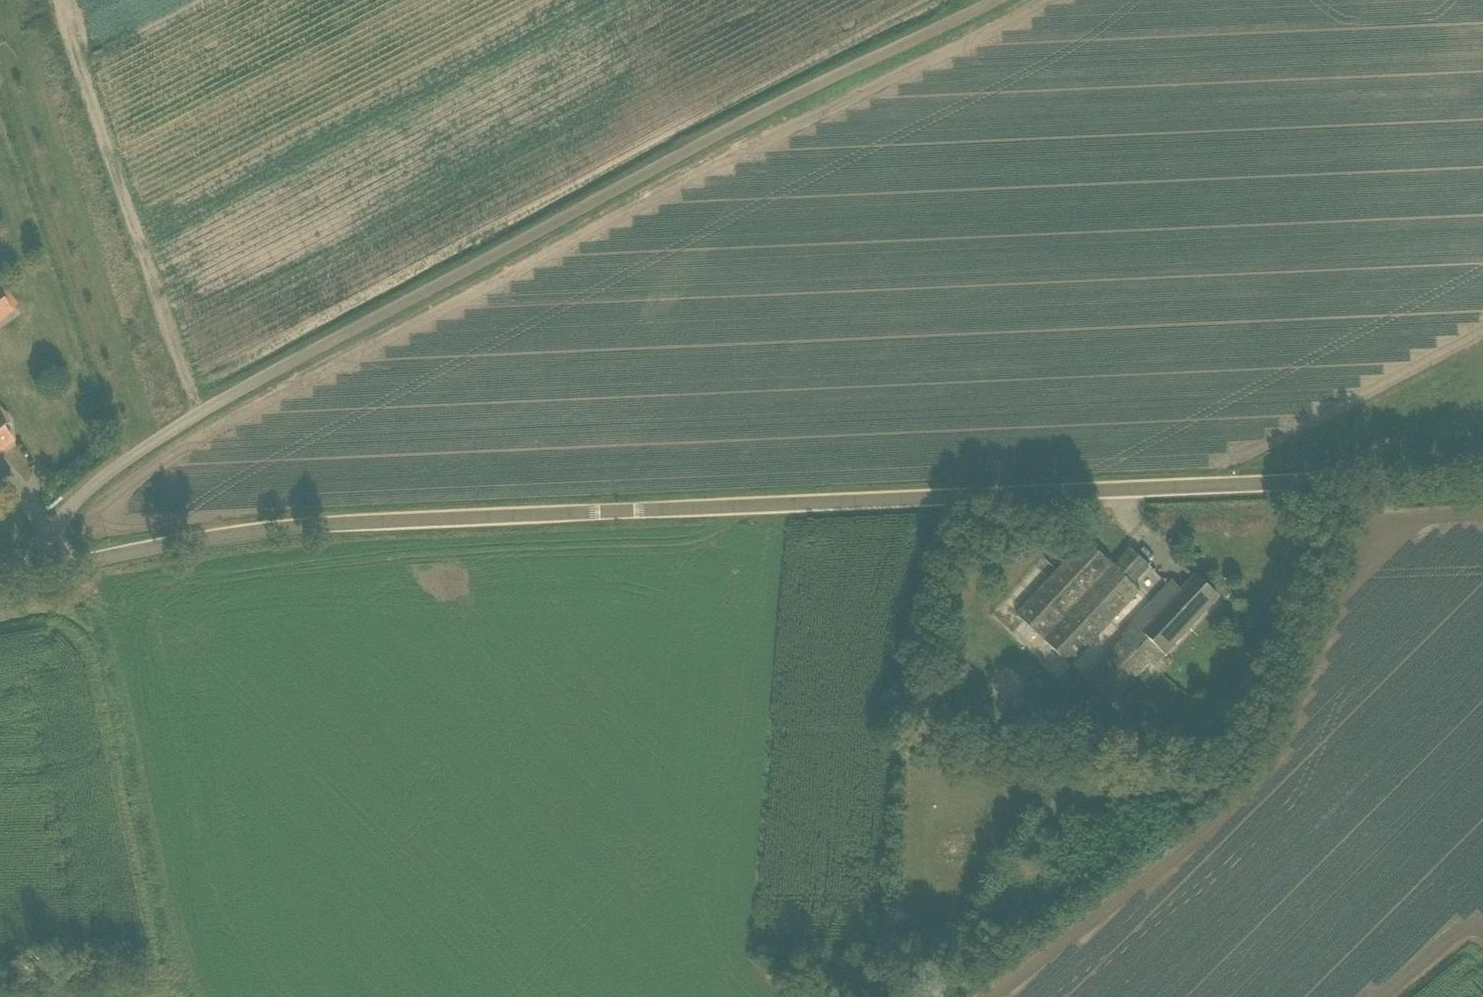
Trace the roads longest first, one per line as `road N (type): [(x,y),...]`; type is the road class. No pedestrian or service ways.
road 1 (unclassified): [(1482,472),(353,525),(257,533),(60,570)]
road 2 (unclassified): [(992,0),(671,161),(202,413),(85,489),(56,519),(60,570)]

